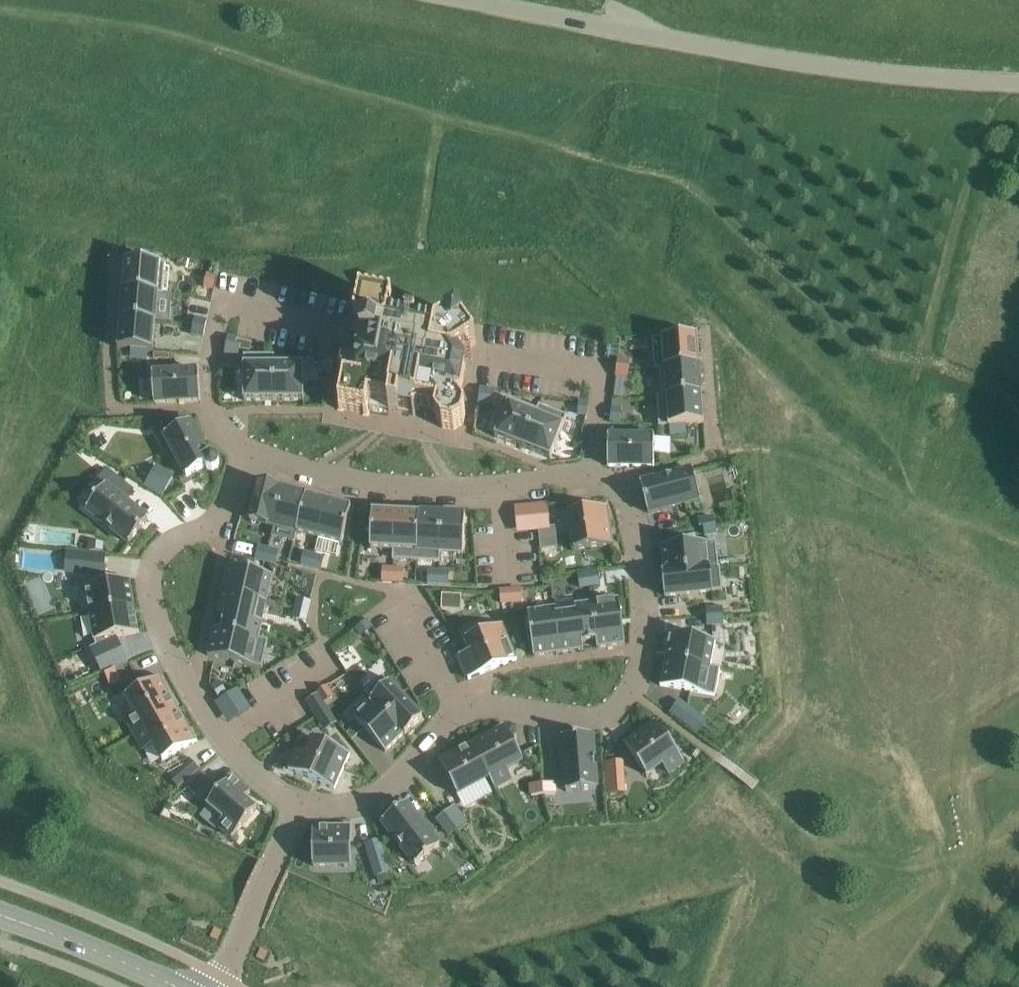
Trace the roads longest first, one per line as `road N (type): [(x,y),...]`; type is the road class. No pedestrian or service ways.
road 1 (residential): [(249,452),(390,484),(591,476),(616,484),(641,566),(639,656),(622,701),(604,714),(495,704),(460,715),(380,795),(352,806),(298,805)]
road 2 (tertiary): [(1018,83),(782,59),(474,0)]
road 3 (residential): [(298,805),(221,739),(178,664),(151,586),(170,544),(223,512),(249,452)]
road 4 (residential): [(298,805),(217,986)]
road 5 (unclassified): [(0,914),(173,986)]

